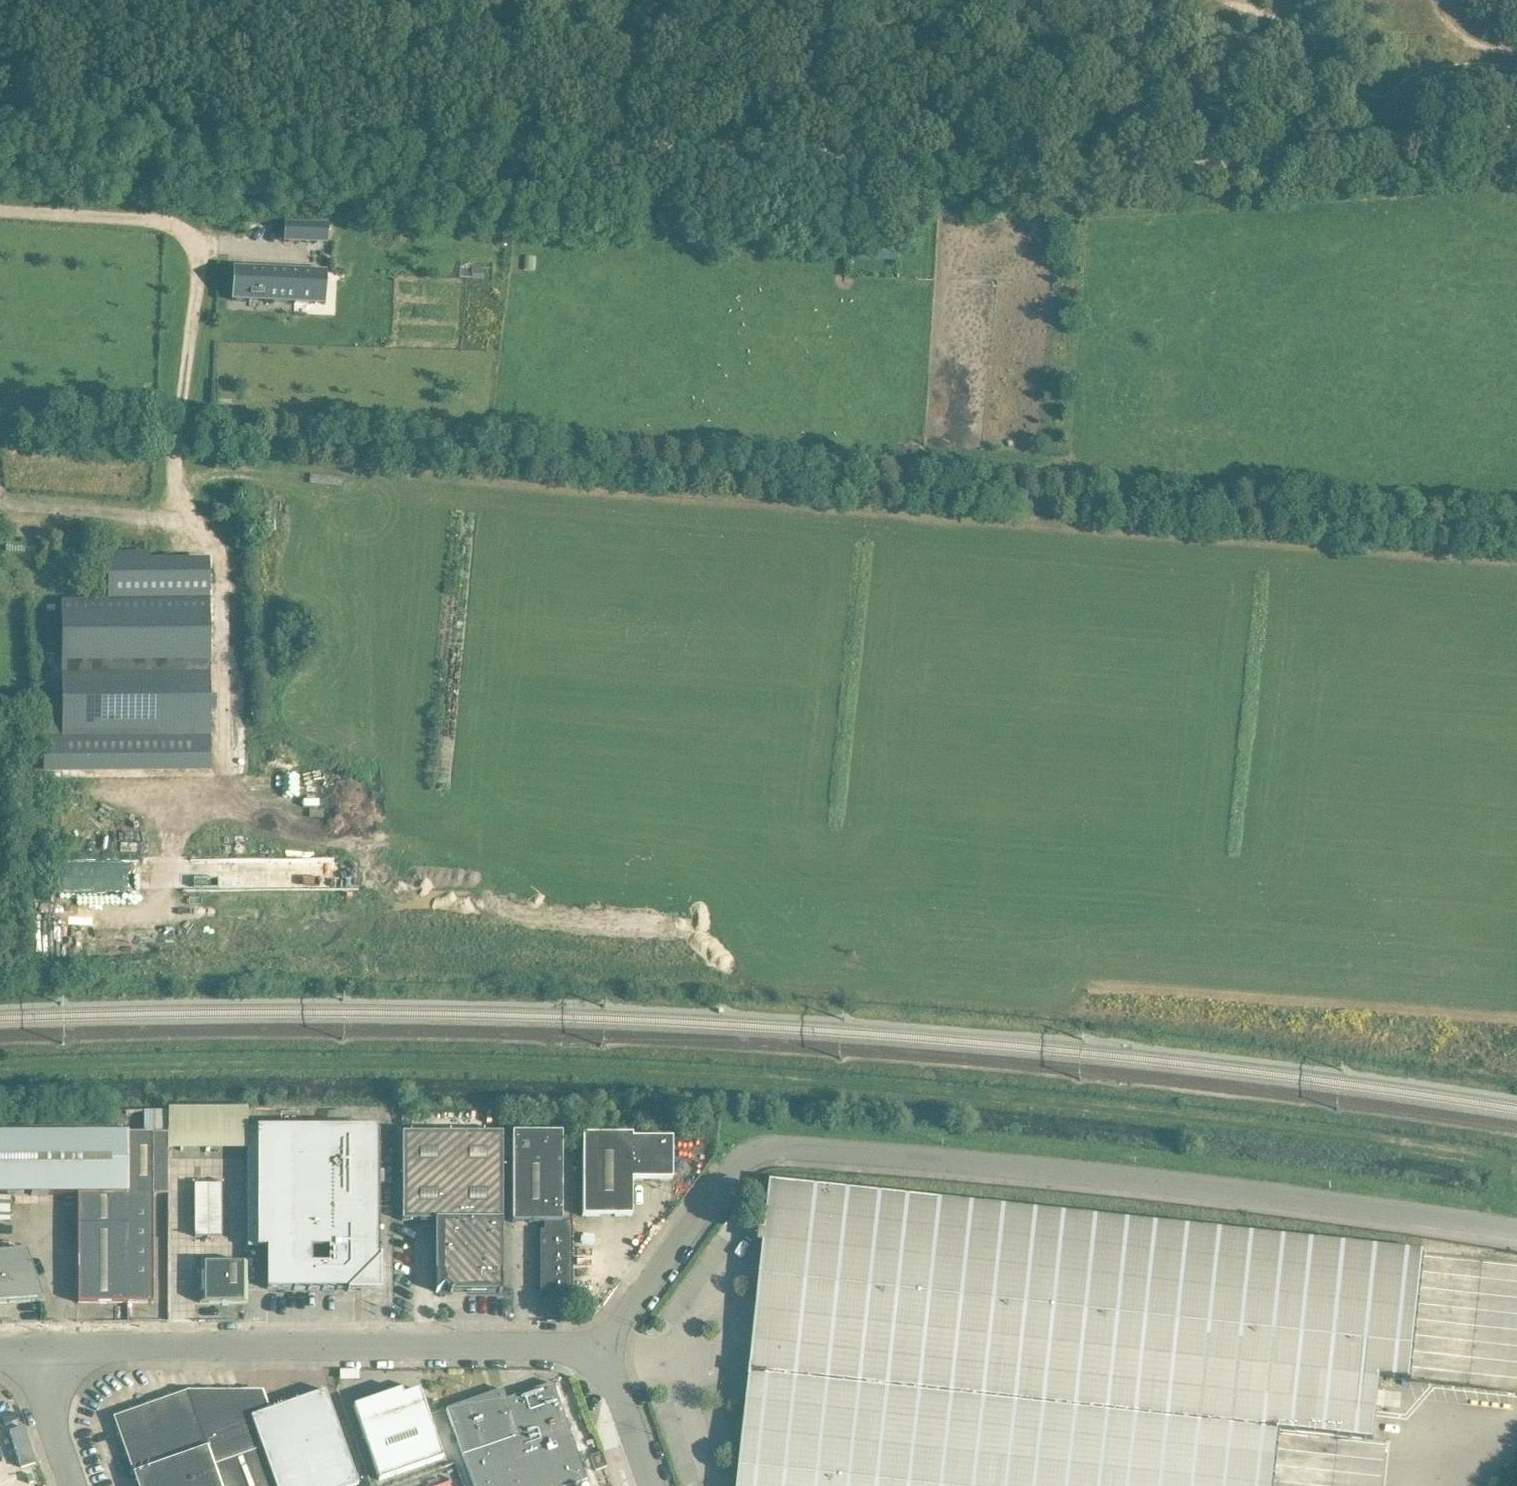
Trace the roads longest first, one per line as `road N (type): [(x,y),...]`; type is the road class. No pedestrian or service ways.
road 1 (track): [(0,134),(822,155),(1097,176),(1516,146)]
road 2 (unclassified): [(600,1347),(732,1171),(770,1152),(1150,1181),(1516,1232)]
road 3 (unclassified): [(600,1347),(31,1347)]
road 4 (unclassified): [(650,1485),(600,1347)]
road 5 (unclassified): [(77,1485),(31,1347)]

